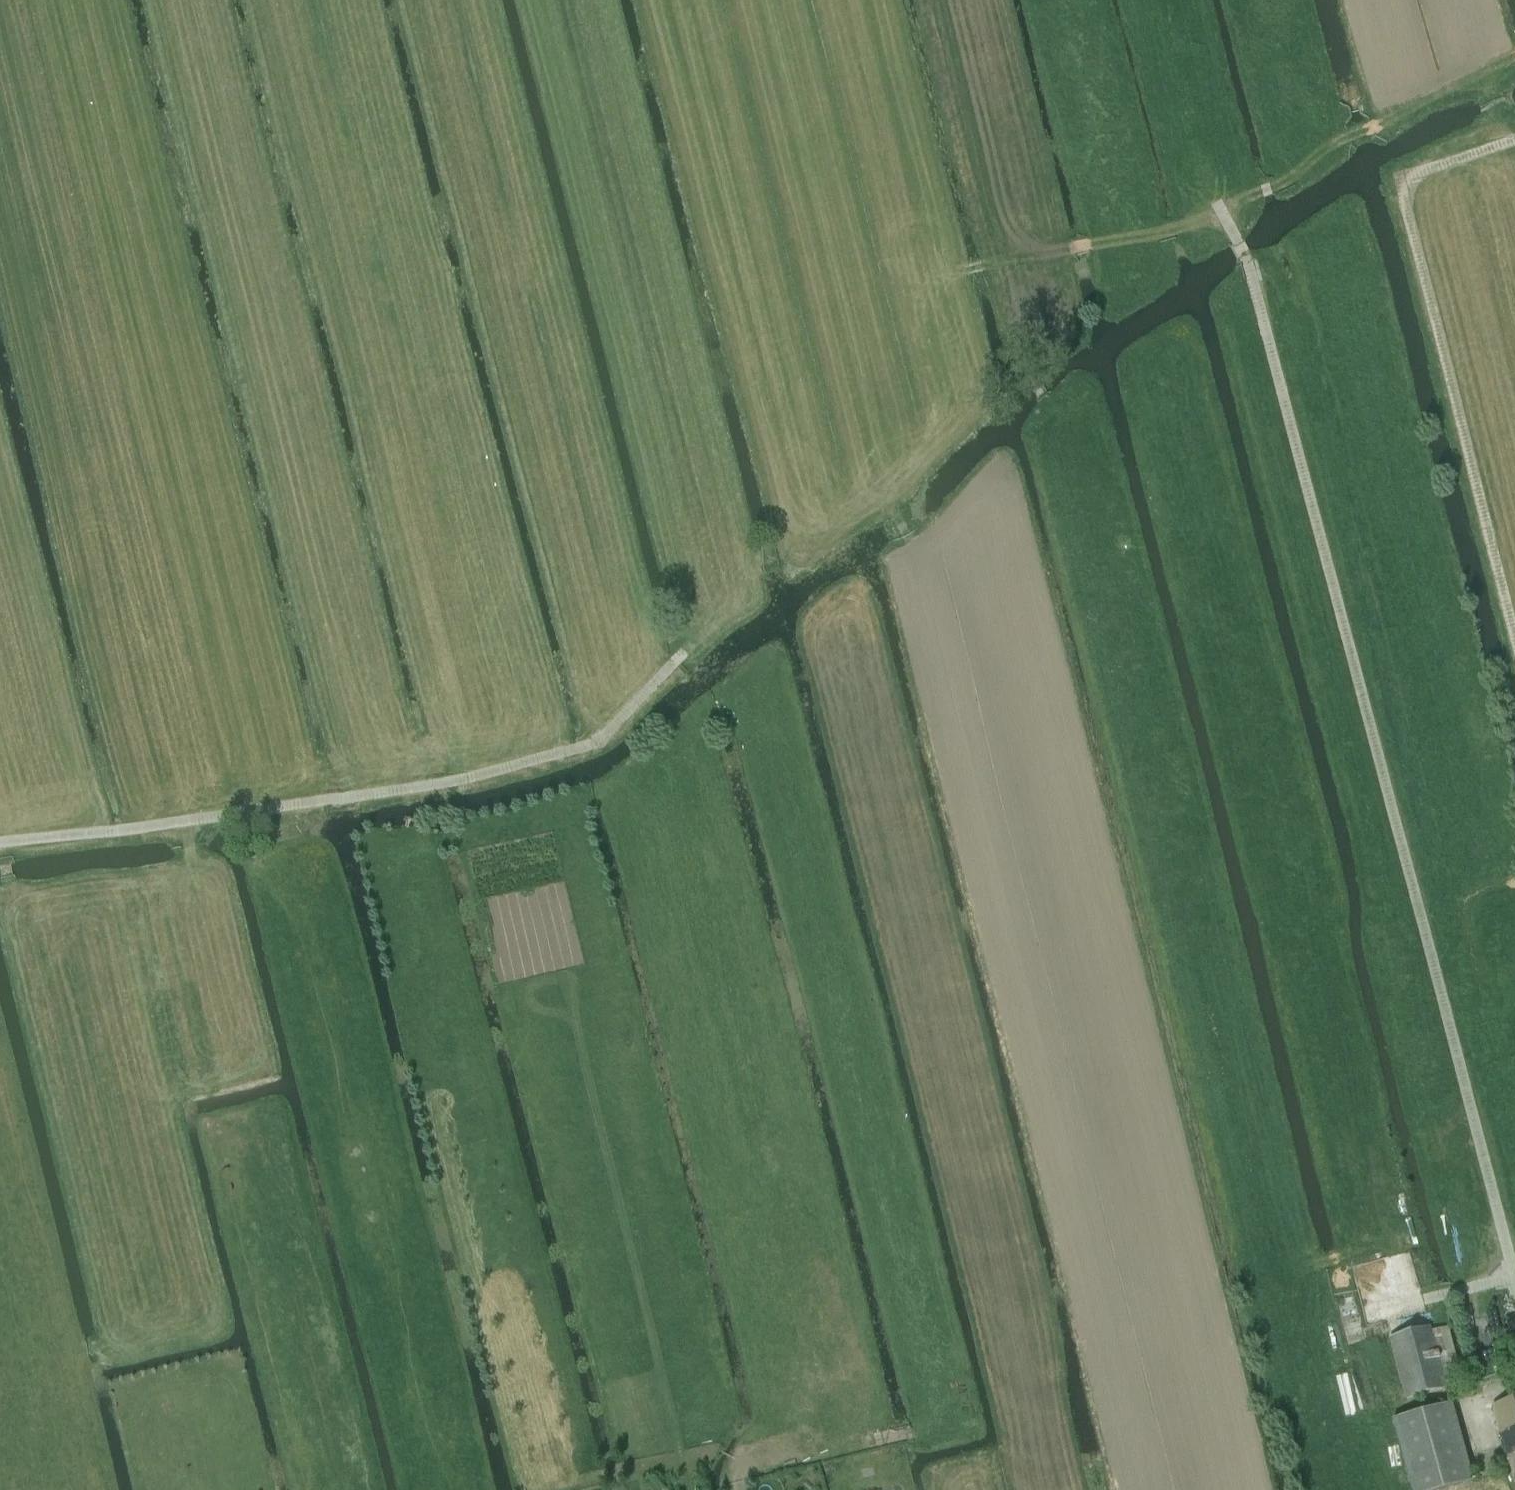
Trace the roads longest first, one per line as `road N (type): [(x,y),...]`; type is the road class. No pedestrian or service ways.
road 1 (track): [(891,505),(914,546),(971,838),(1136,1489)]
road 2 (track): [(689,653),(596,746),(442,785),(132,834),(0,846)]
road 3 (track): [(970,275),(1167,238),(1286,185),(1361,134),(1390,131),(1441,97),(1487,84),(1505,143)]
road 4 (track): [(1514,626),(1406,192),(1417,179),(1514,139)]

